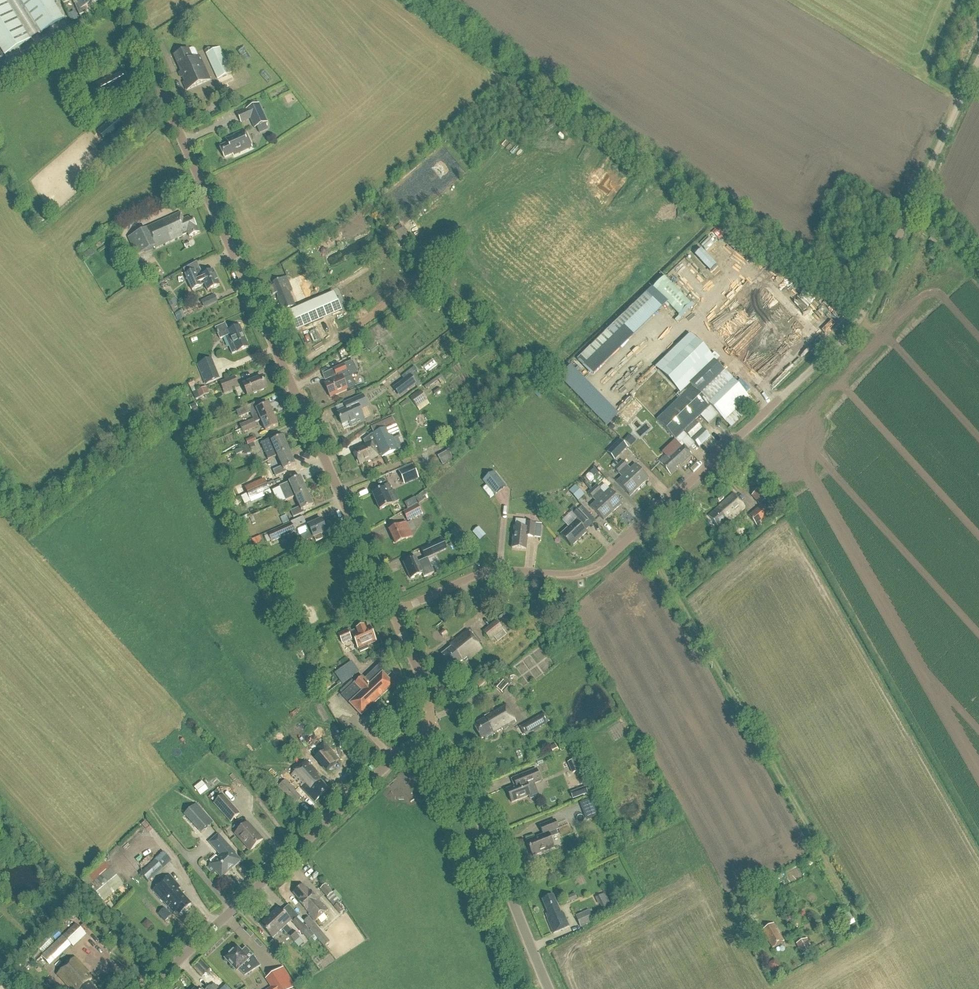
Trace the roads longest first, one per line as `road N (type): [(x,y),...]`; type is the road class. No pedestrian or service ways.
road 1 (unclassified): [(392,612),(472,577),(589,572),(831,352),(863,314),(978,59)]
road 2 (tertiary): [(392,612),(119,0)]
road 3 (track): [(635,534),(850,899)]
road 4 (tertiary): [(148,988),(427,728)]
road 5 (tertiary): [(548,988),(456,761),(427,728)]
road 6 (tertiary): [(427,728),(425,686),(392,612)]

